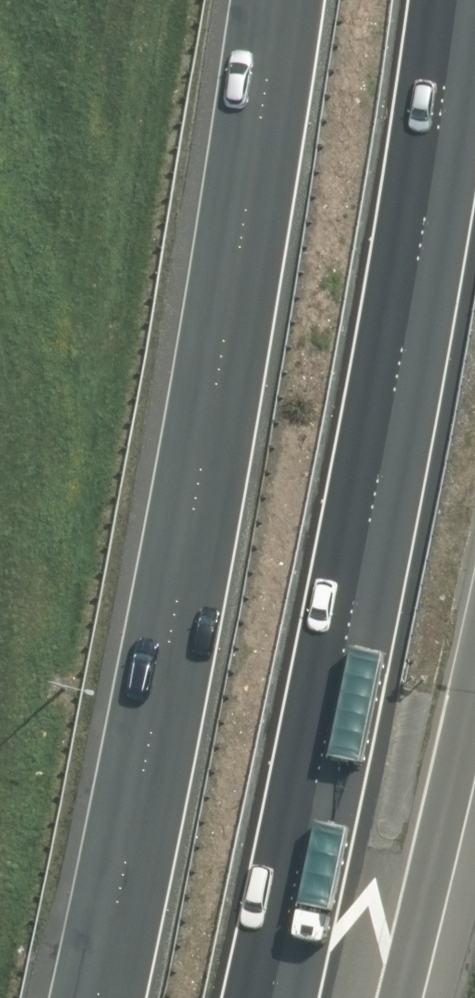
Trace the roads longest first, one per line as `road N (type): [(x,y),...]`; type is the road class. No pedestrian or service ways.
road 1 (motorway): [(457,0),(389,412),(270,997)]
road 2 (motorway): [(97,997),(197,494),(278,0)]
road 3 (motorway): [(474,686),(408,997)]

